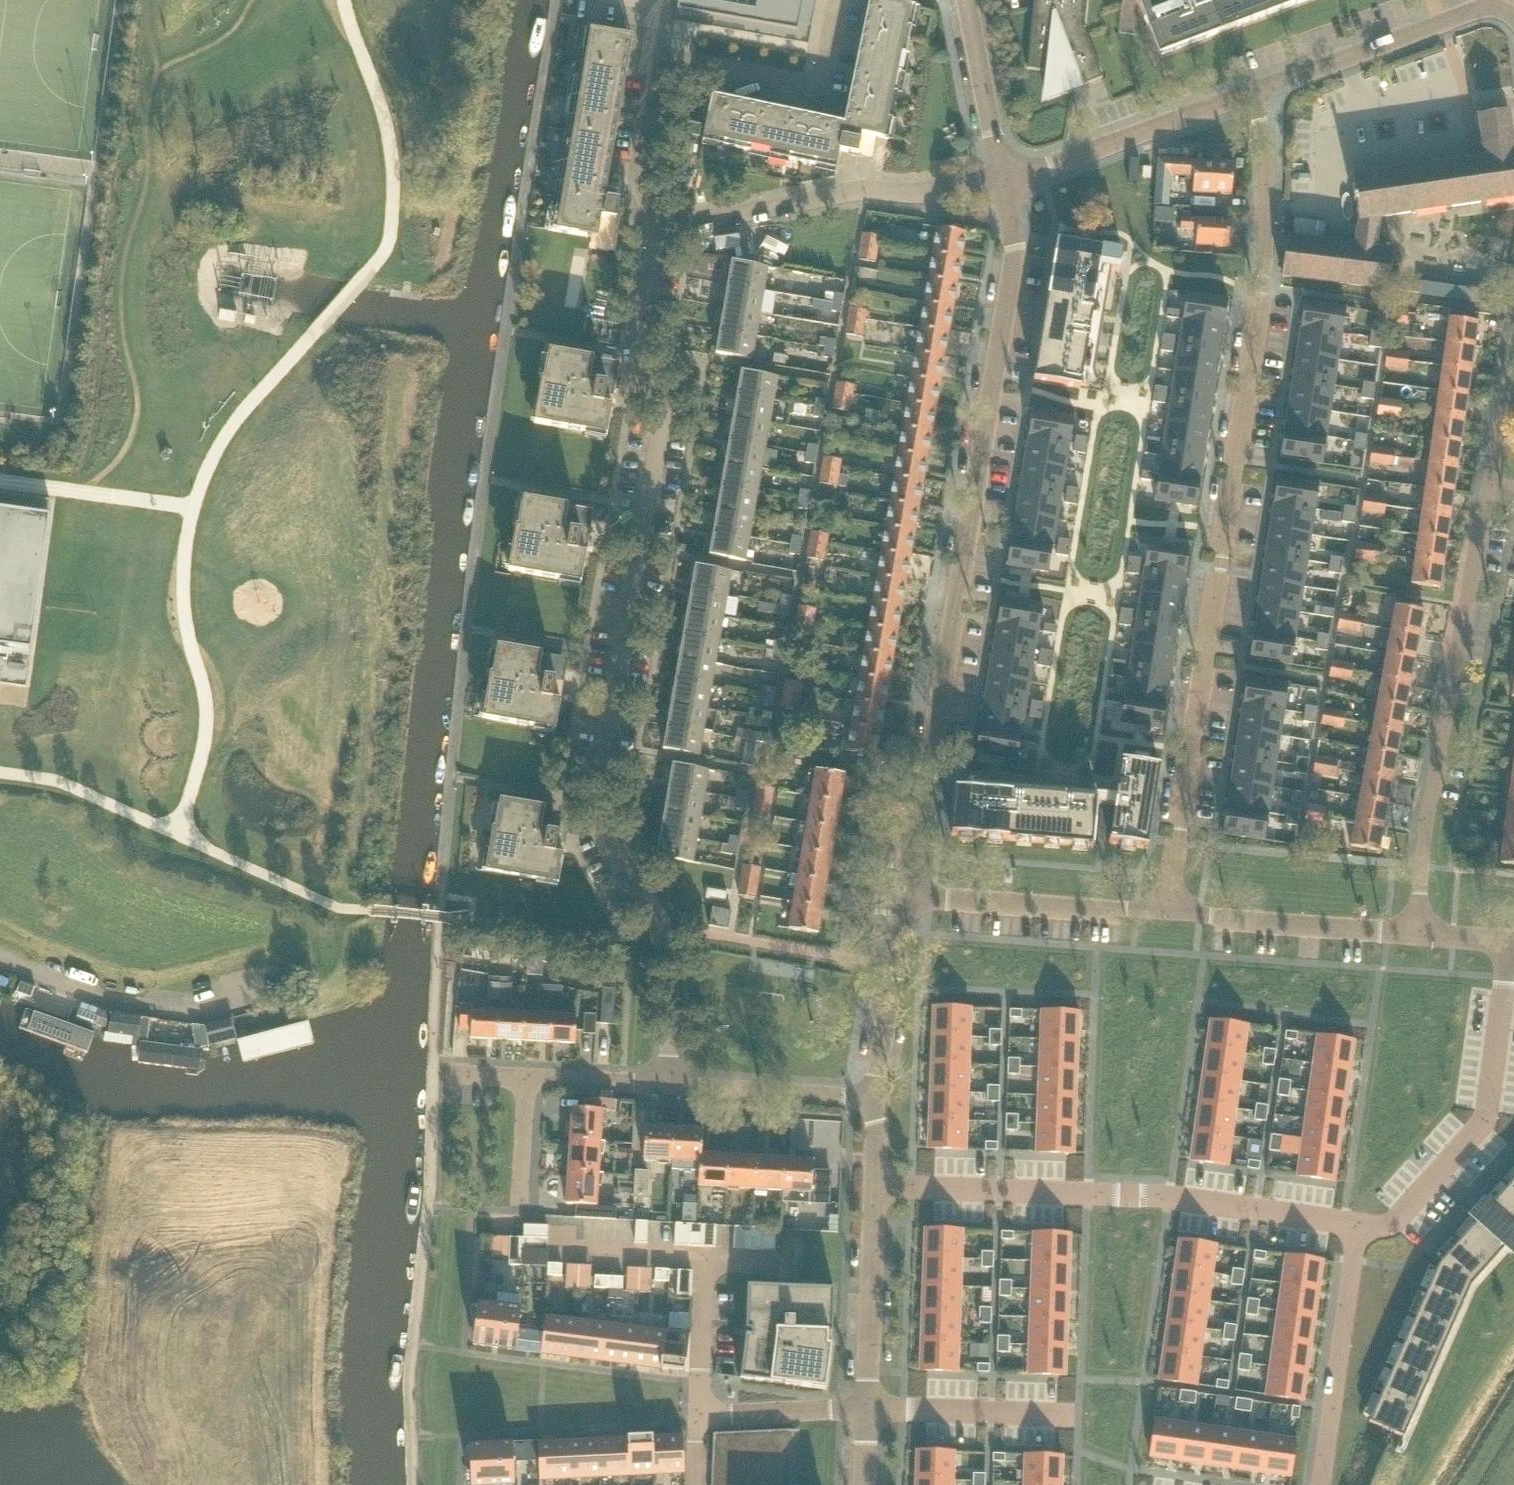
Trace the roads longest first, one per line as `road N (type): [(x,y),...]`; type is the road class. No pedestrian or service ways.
road 1 (residential): [(666,1085),(672,965),(595,805),(661,425),(637,354),(660,235)]
road 2 (residential): [(1252,93),(1265,148),(1265,273),(1167,913)]
road 3 (residential): [(908,896),(1015,249),(1004,178)]
road 4 (residential): [(1417,933),(1425,831),(1513,355)]
road 5 (residential): [(874,1186),(1159,1196),(1358,1225)]
road 6 (residential): [(1358,1225),(1393,1223),(1486,1119),(1511,941)]
road 7 (residential): [(660,235),(867,189),(916,193),(1004,178)]
road 8 (unclassified): [(1252,93),(1479,9),(1513,18)]
road 9 (unclassified): [(1004,178),(1252,93)]
road 10 (residential): [(0,959),(116,1004),(203,1015),(232,1008),(245,993)]
road 11 (residential): [(1321,1484),(1358,1225)]
road 12 (unclassified): [(1167,913),(908,896)]
road 13 (unclassified): [(1417,933),(1167,913)]
road 14 (residential): [(867,1409),(874,1186)]
road 15 (residential): [(870,1098),(908,896)]
road 16 (residential): [(666,1085),(870,1098)]
road 17 (unclassified): [(1004,178),(966,0)]
road 18 (residential): [(660,235),(640,172),(659,59)]
road 19 (unclassified): [(699,1417),(867,1409)]
road 20 (residential): [(526,1078),(666,1085)]
road 21 (residential): [(519,1202),(526,1078)]

